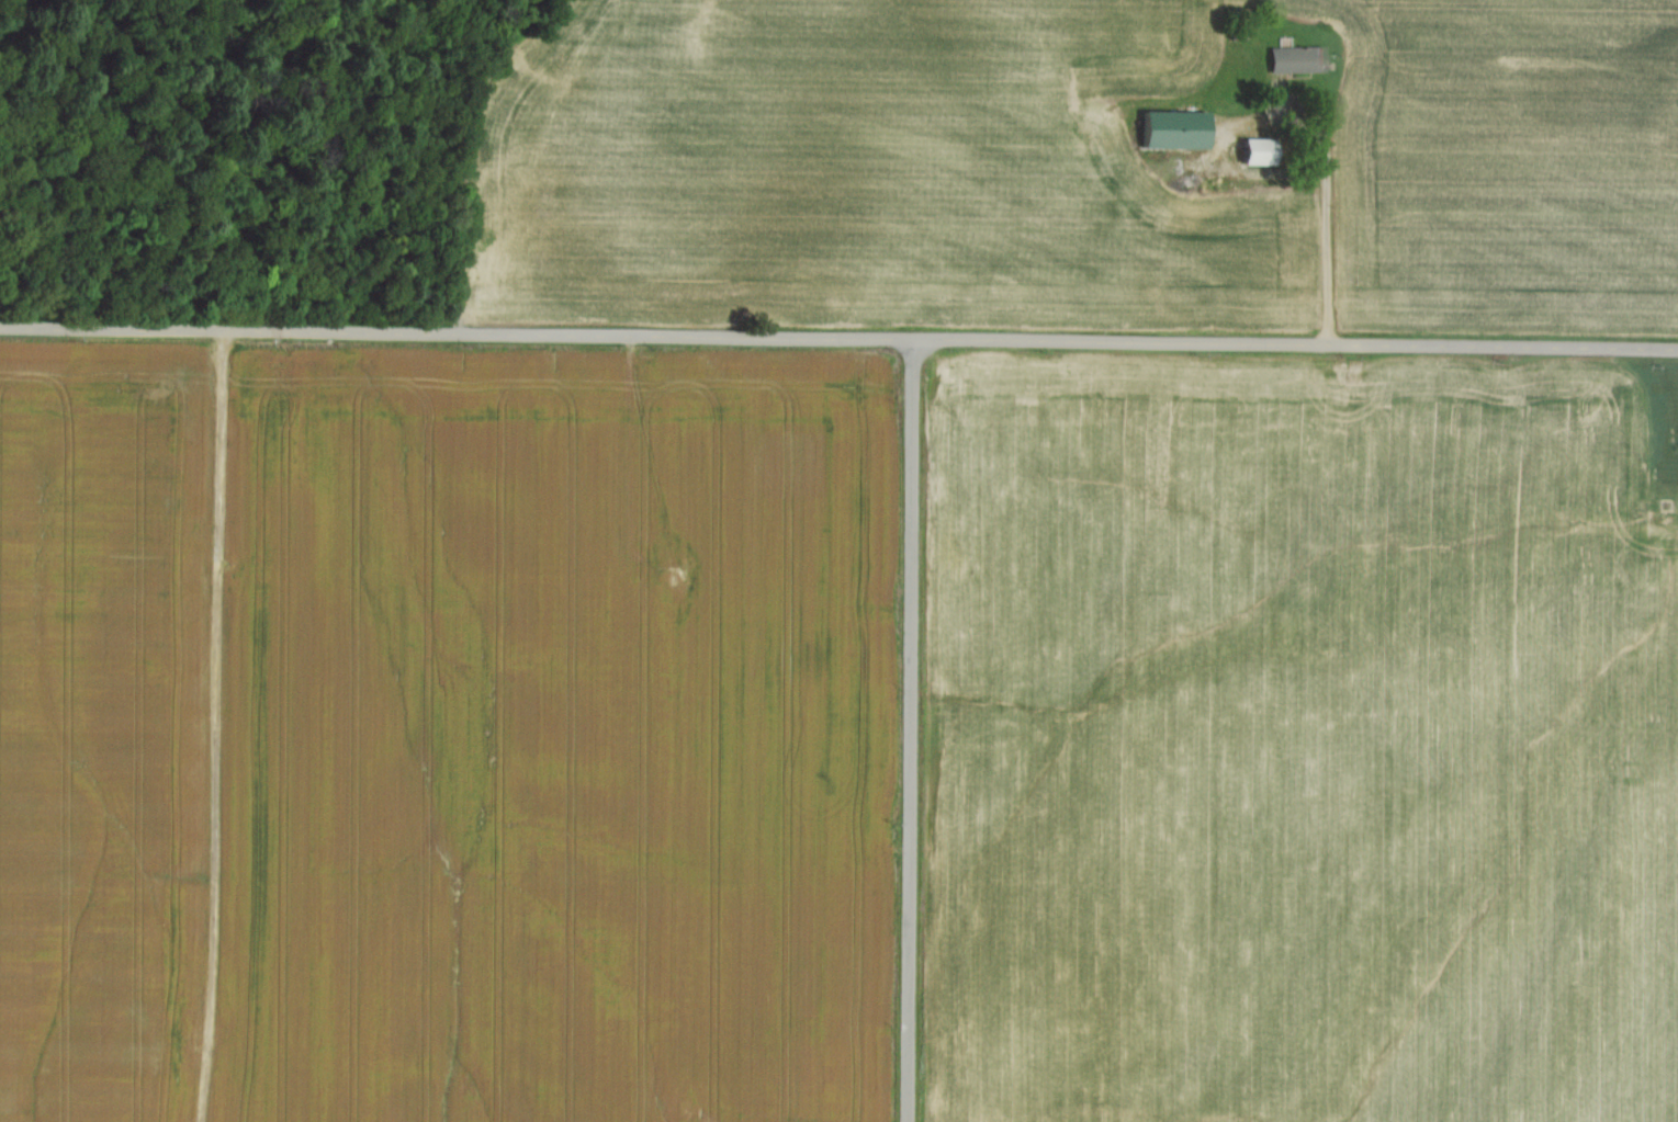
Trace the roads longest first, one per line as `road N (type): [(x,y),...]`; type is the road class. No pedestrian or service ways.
road 1 (tertiary): [(0,327),(1677,349)]
road 2 (residential): [(915,339),(908,1121)]

